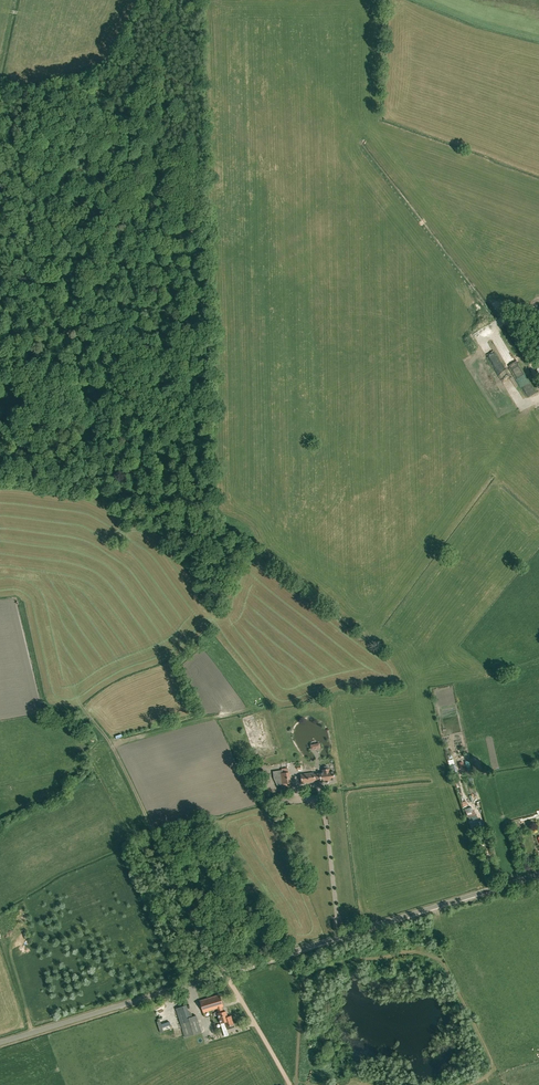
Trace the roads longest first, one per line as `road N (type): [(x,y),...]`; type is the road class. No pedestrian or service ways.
road 1 (unclassified): [(0,1042),(538,875)]
road 2 (track): [(291,1084),(225,972)]

